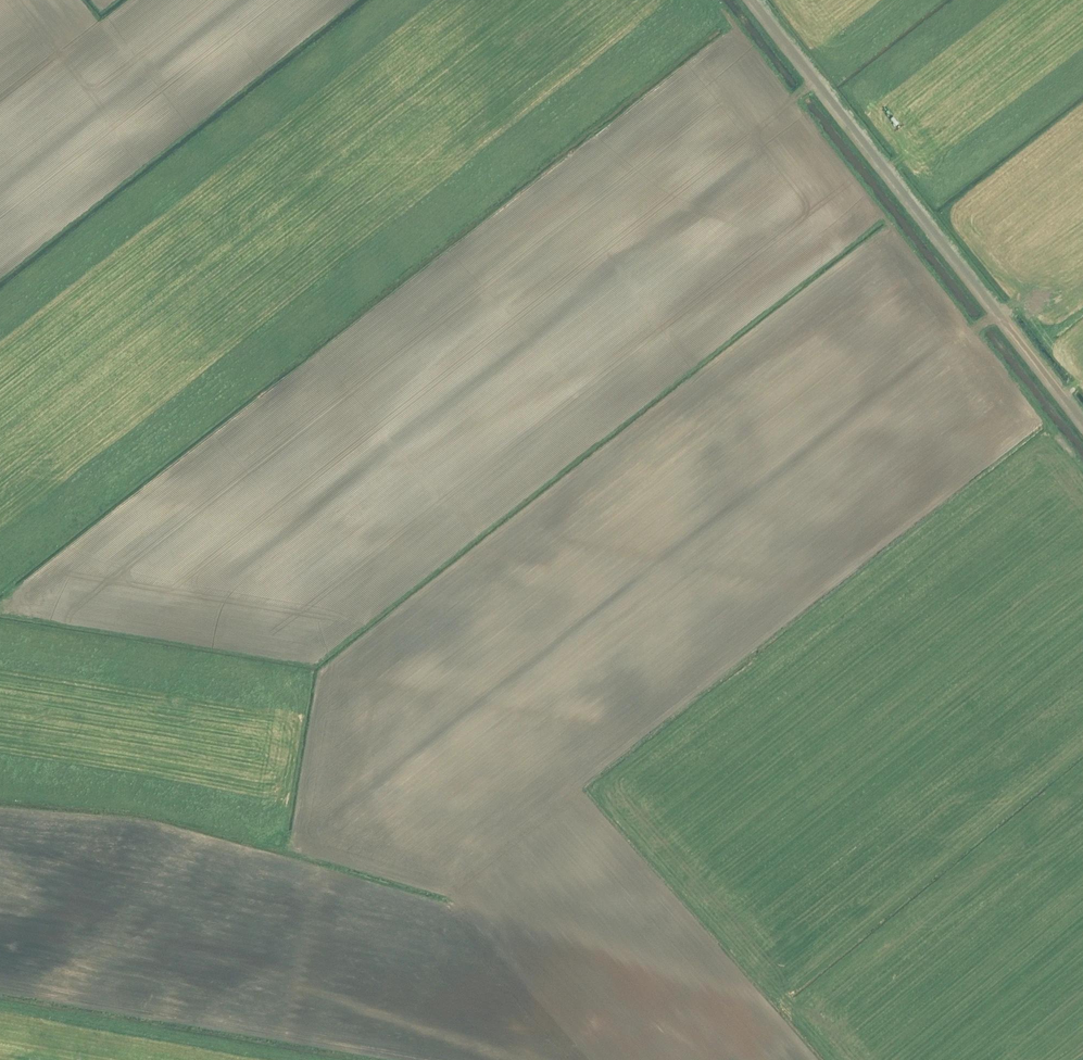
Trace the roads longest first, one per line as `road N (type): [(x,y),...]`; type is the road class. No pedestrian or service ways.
road 1 (unclassified): [(1082,422),(752,0)]

